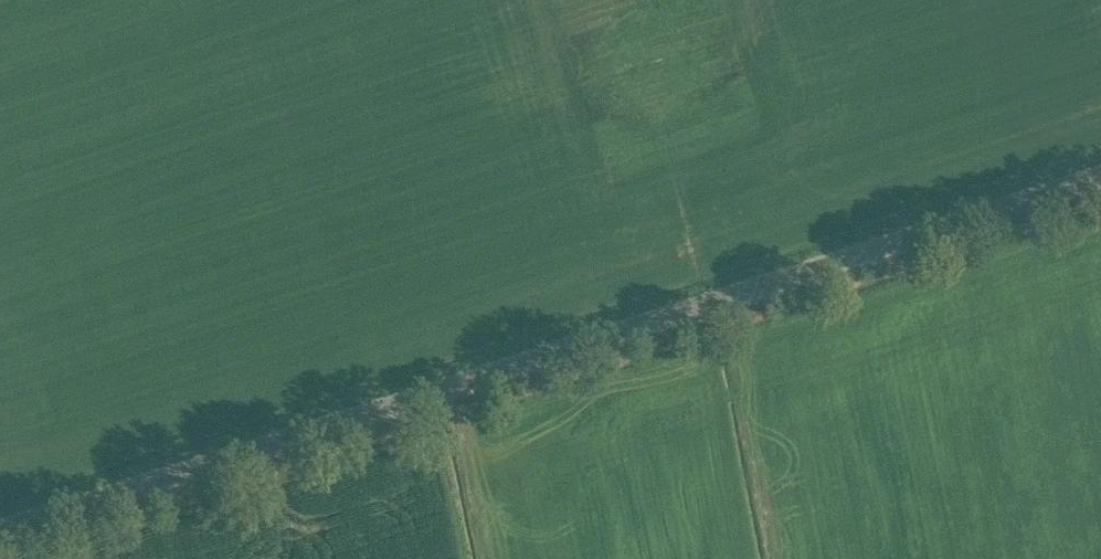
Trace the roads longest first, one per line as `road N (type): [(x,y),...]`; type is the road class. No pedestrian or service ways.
road 1 (unclassified): [(0,541),(1100,181)]

